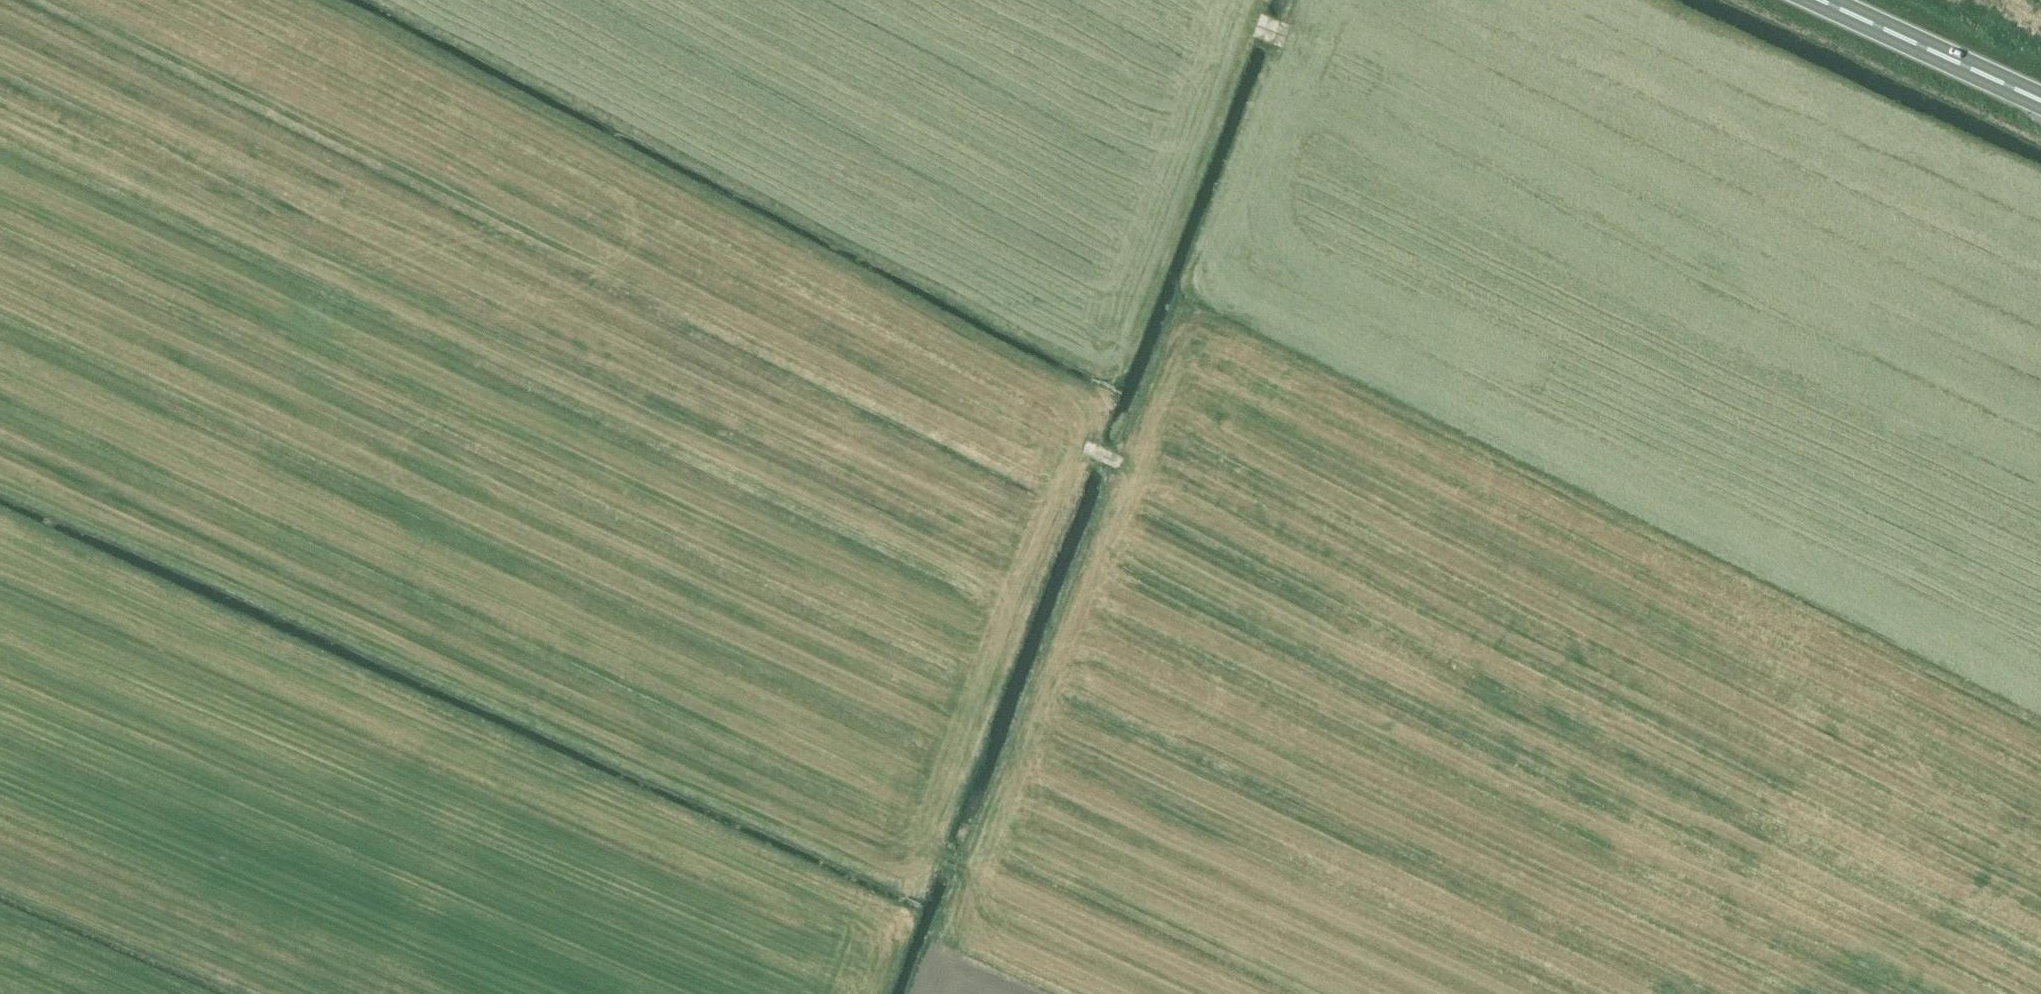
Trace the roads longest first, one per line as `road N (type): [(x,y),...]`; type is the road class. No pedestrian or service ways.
road 1 (trunk): [(2040,102),(1820,0)]

